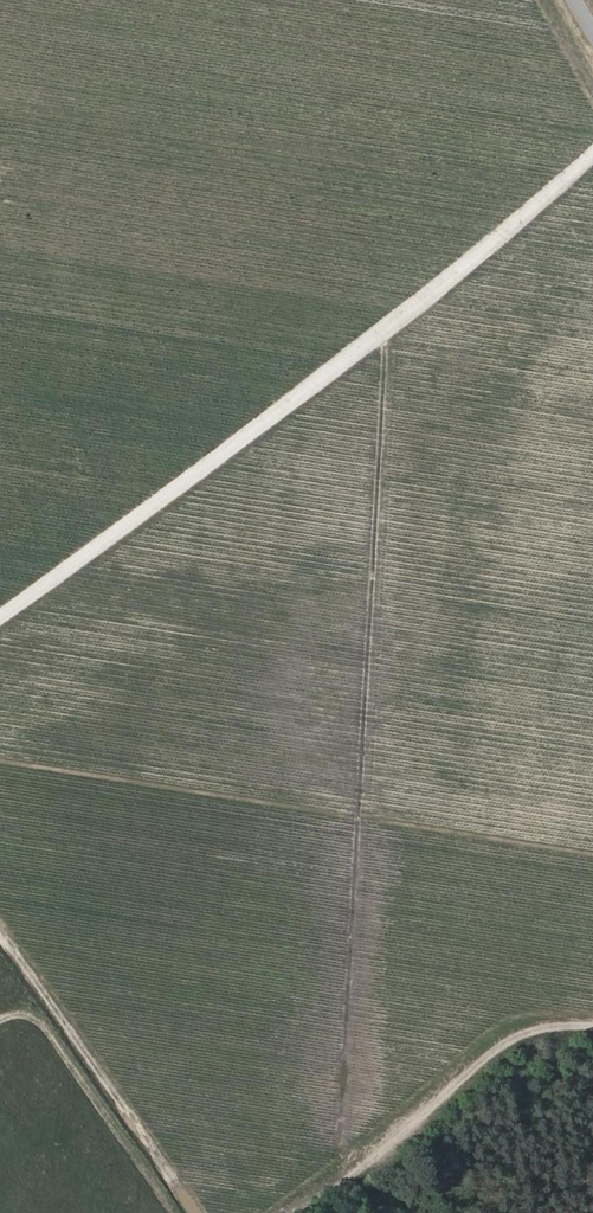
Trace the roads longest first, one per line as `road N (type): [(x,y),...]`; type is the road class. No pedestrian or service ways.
road 1 (track): [(0,615),(392,322),(592,151)]

